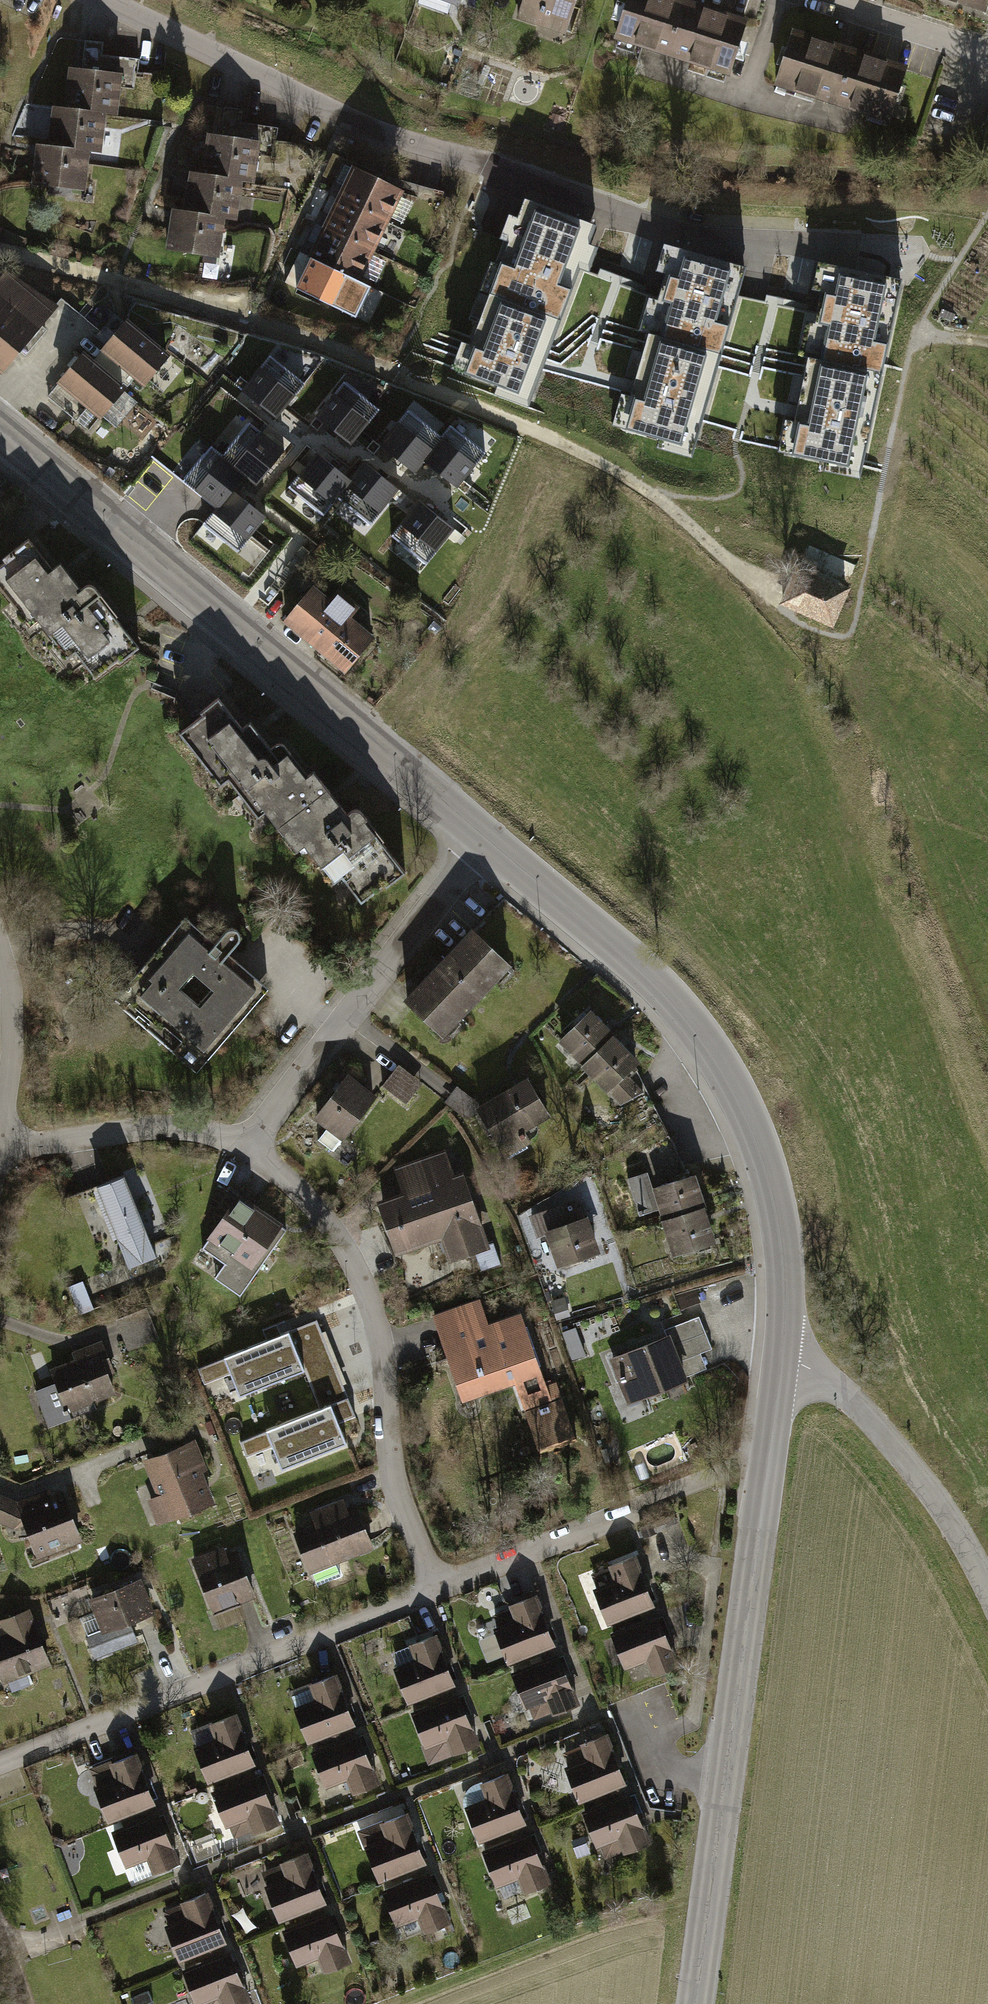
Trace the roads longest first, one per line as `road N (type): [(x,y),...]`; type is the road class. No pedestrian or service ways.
road 1 (track): [(0,252),(253,324),(436,397),(697,518),(863,711)]
road 2 (tertiary): [(0,435),(491,841)]
road 3 (tertiary): [(491,841),(677,1007),(738,1091),(776,1181),(786,1265),(781,1360)]
road 4 (tertiary): [(771,1457),(723,1780),(699,2003)]
road 5 (residential): [(436,1591),(399,1472),(362,1281),(337,1229),(248,1144)]
road 6 (residential): [(436,1591),(0,1763)]
road 7 (residential): [(101,0),(344,117),(462,158)]
road 8 (residential): [(491,841),(248,1144)]
road 9 (residential): [(771,1457),(436,1591)]
road 10 (tertiary): [(781,1360),(841,1392),(882,1431),(959,1534),(987,1594)]
road 11 (residential): [(248,1144),(167,1125),(0,1149)]
road 12 (residential): [(798,0),(987,60)]
road 13 (residential): [(0,1085),(0,950)]

